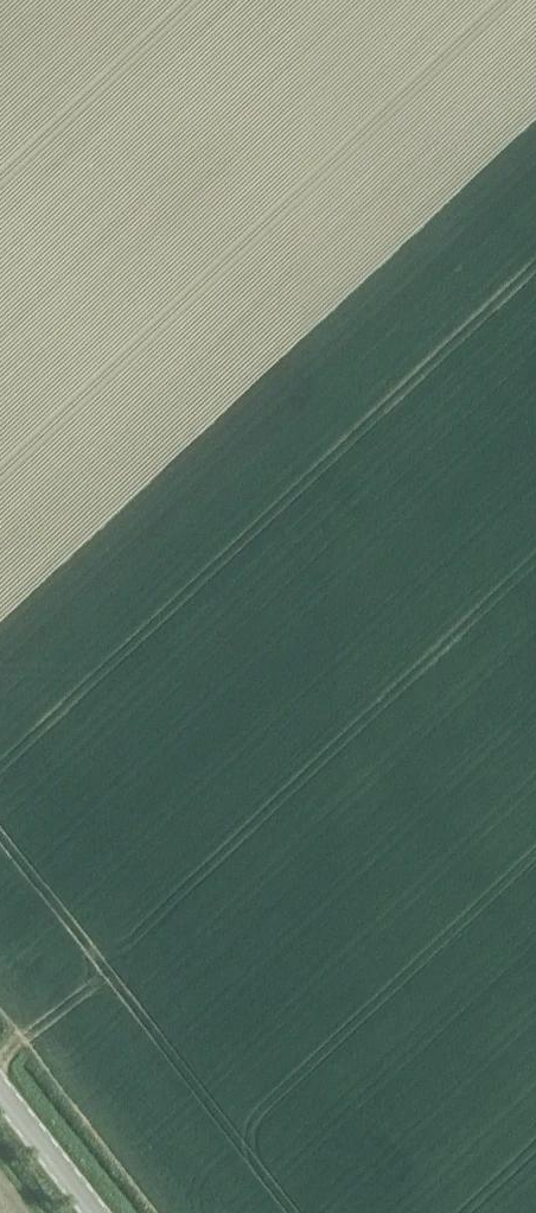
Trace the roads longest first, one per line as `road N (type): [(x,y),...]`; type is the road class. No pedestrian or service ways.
road 1 (tertiary): [(95,1212),(0,1091)]

